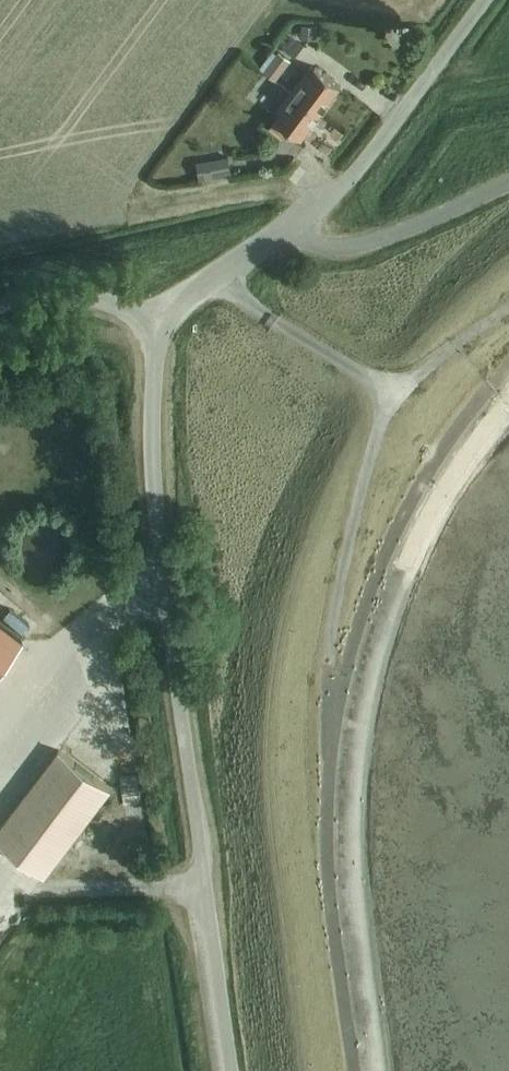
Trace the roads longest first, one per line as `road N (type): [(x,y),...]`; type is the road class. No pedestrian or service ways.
road 1 (unclassified): [(232,1070),(161,598),(153,374),(160,323)]
road 2 (unclassified): [(284,228),(332,195),(483,0)]
road 3 (unclassified): [(284,228),(318,245),(356,250),(508,185)]
road 4 (unclassified): [(0,308),(100,300),(160,323)]
road 5 (unclassified): [(160,323),(284,228)]

